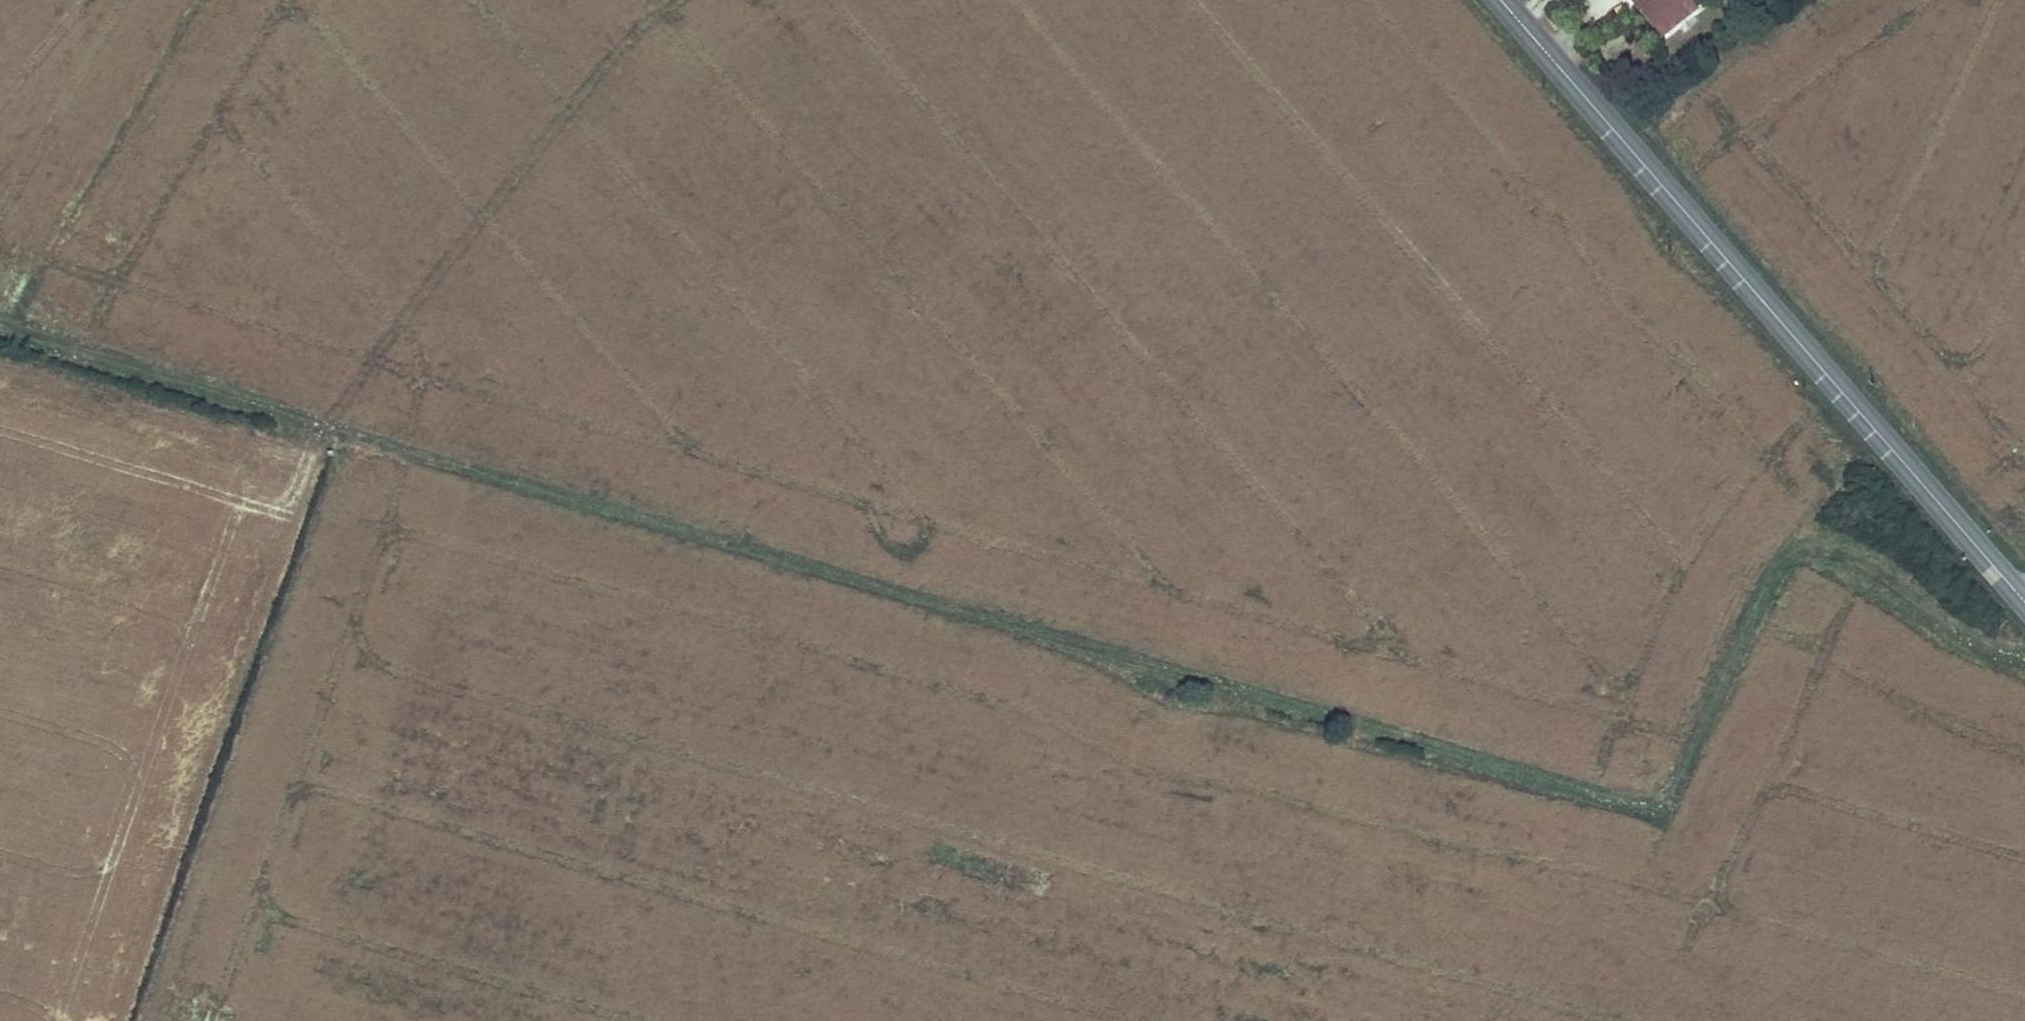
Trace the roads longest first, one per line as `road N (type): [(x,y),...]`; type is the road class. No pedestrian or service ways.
road 1 (track): [(2024,654),(1830,558),(1796,559),(1768,588),(1670,778),(1636,793),(1598,788),(0,330)]
road 2 (secondary): [(1507,0),(2024,597)]

